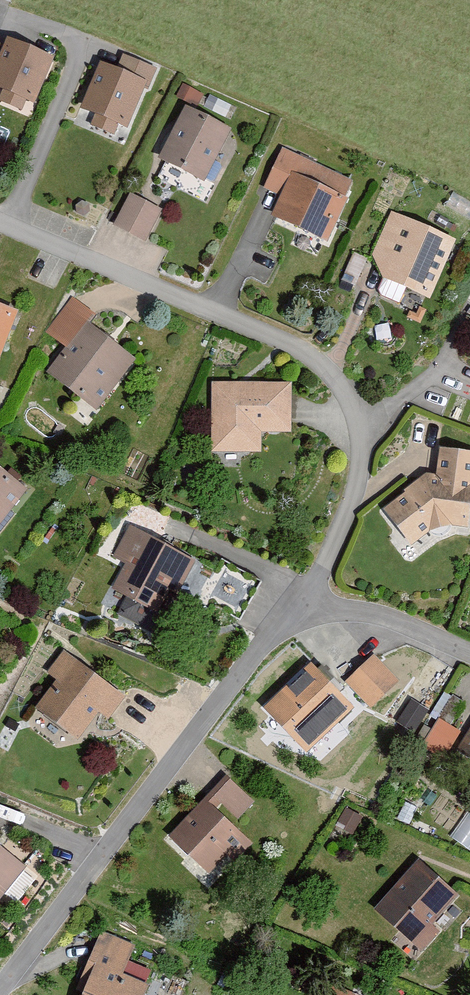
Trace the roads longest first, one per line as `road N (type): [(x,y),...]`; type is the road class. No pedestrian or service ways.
road 1 (residential): [(0,223),(324,362),(351,392),(363,445),(359,489),(317,591)]
road 2 (residential): [(317,591),(248,660),(0,987)]
road 3 (residential): [(317,591),(140,514)]
road 4 (residential): [(469,657),(317,591)]

